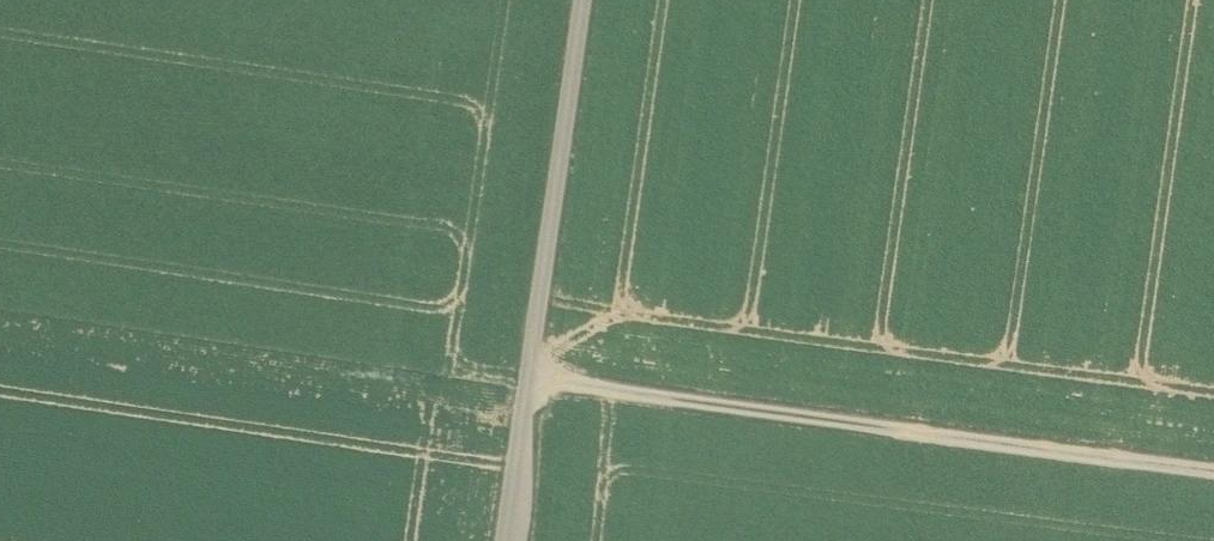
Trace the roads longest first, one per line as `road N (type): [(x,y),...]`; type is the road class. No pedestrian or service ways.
road 1 (track): [(1213,468),(539,378)]
road 2 (track): [(592,0),(516,540)]

